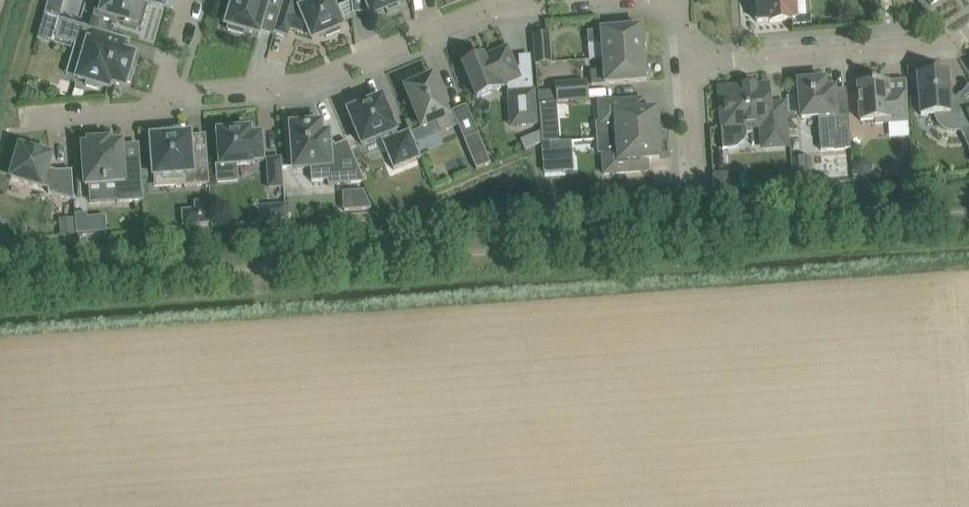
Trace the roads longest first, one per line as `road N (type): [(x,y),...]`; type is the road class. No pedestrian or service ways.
road 1 (track): [(968,213),(0,278)]
road 2 (residential): [(499,7),(311,81),(161,95)]
road 3 (residential): [(688,63),(954,43),(968,33)]
road 4 (residential): [(161,95),(148,112),(2,124)]

